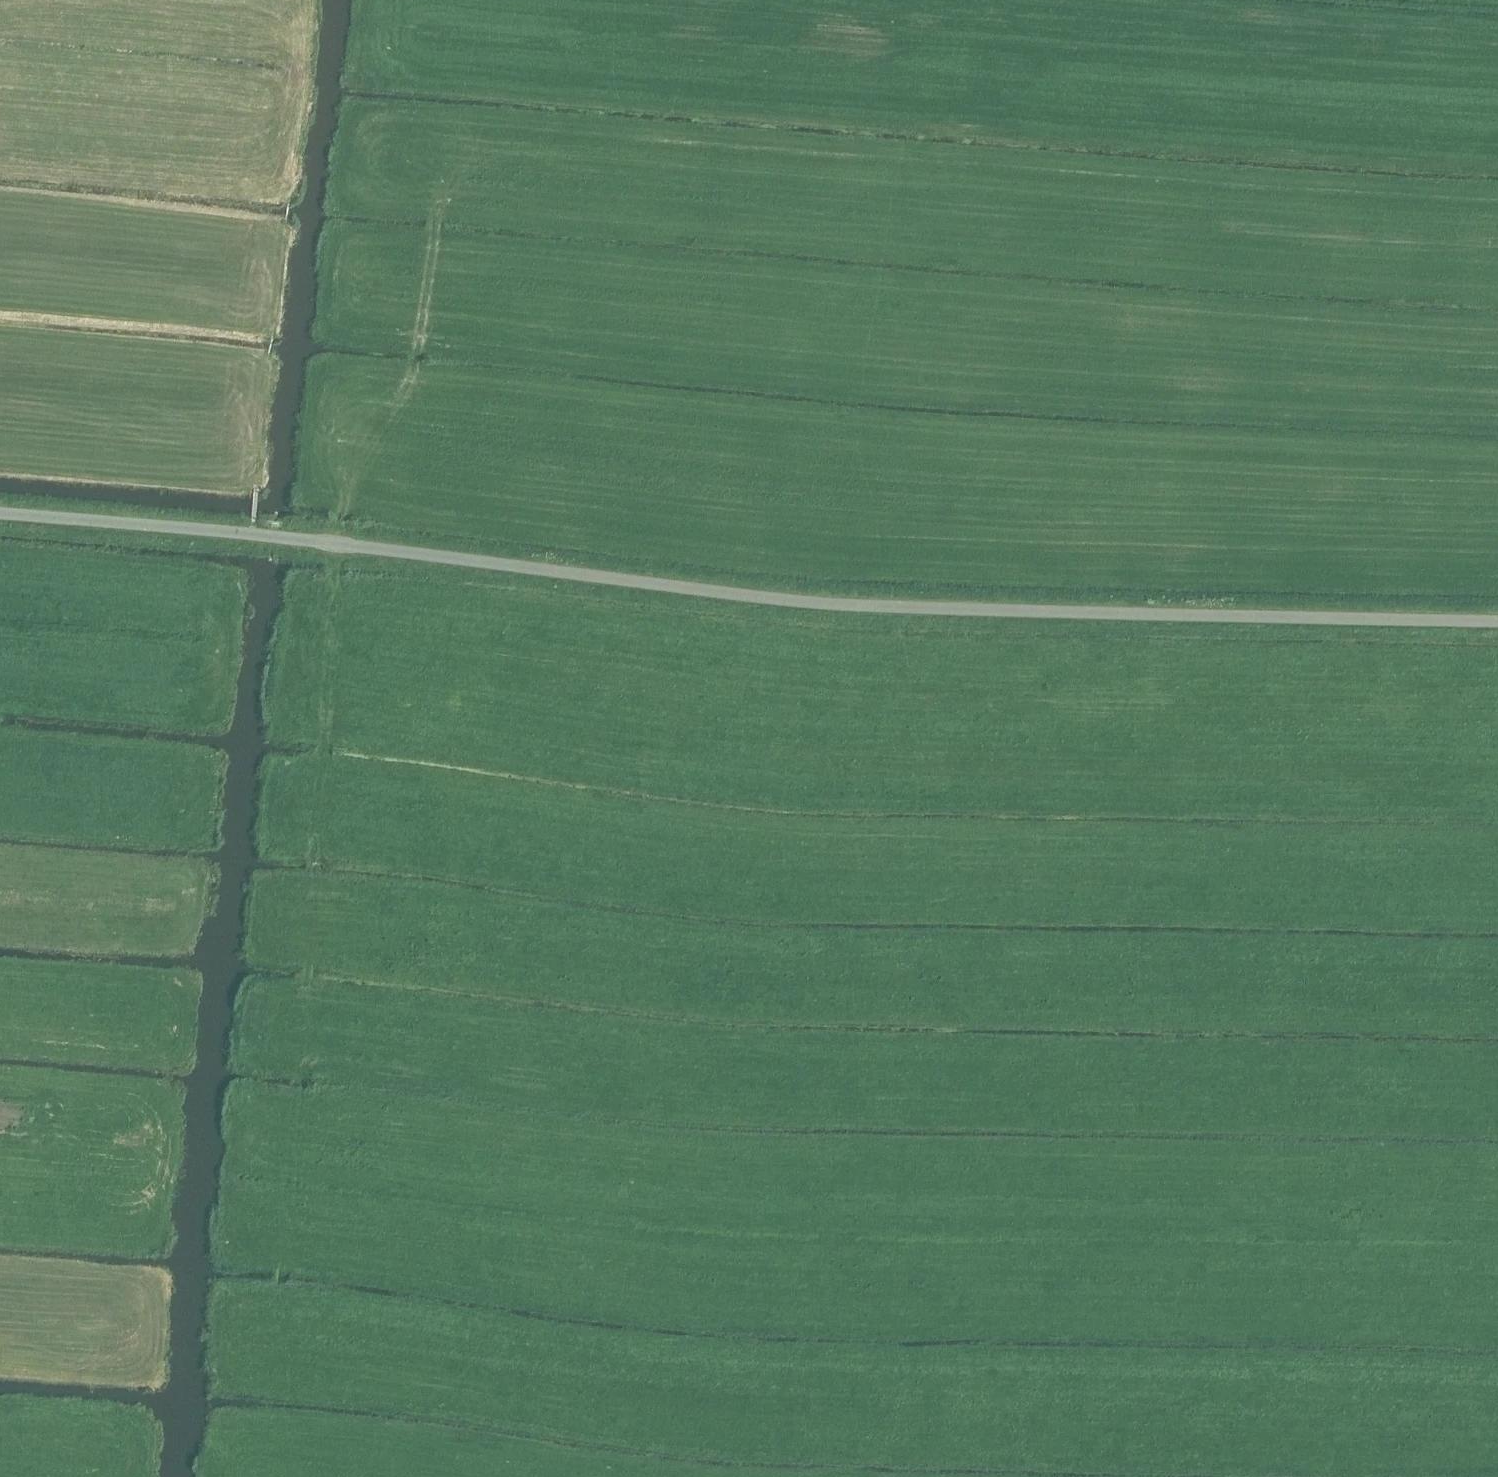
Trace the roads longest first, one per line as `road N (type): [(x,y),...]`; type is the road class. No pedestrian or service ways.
road 1 (unclassified): [(1497,626),(807,603),(253,535),(0,513)]
road 2 (track): [(0,177),(289,201)]

